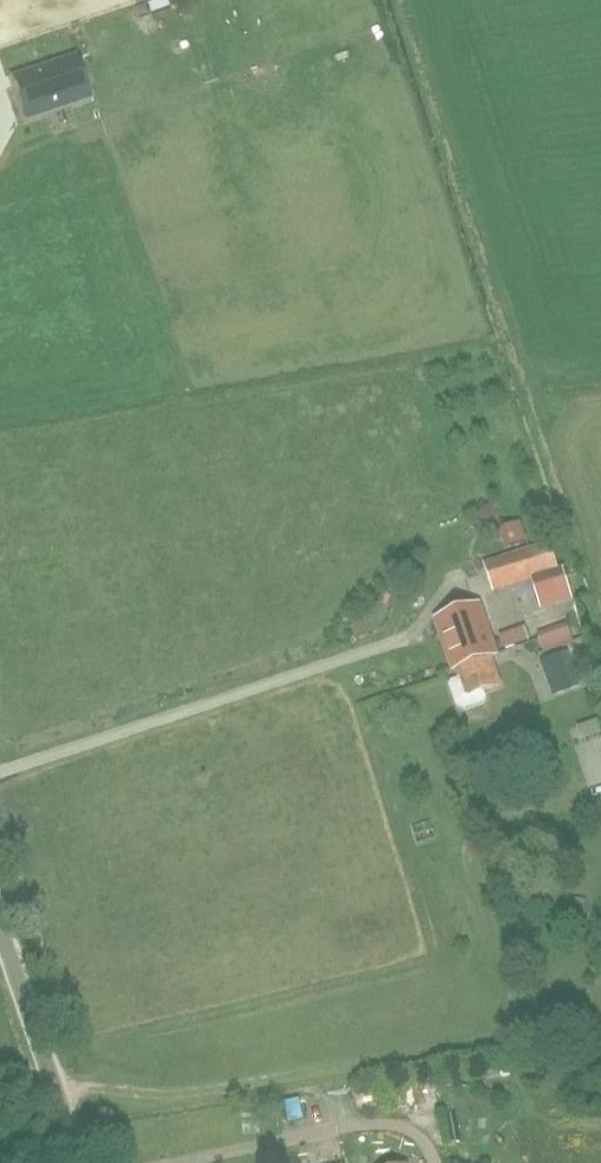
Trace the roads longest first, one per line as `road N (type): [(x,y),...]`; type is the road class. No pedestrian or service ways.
road 1 (unclassified): [(81,1162),(0,924)]

